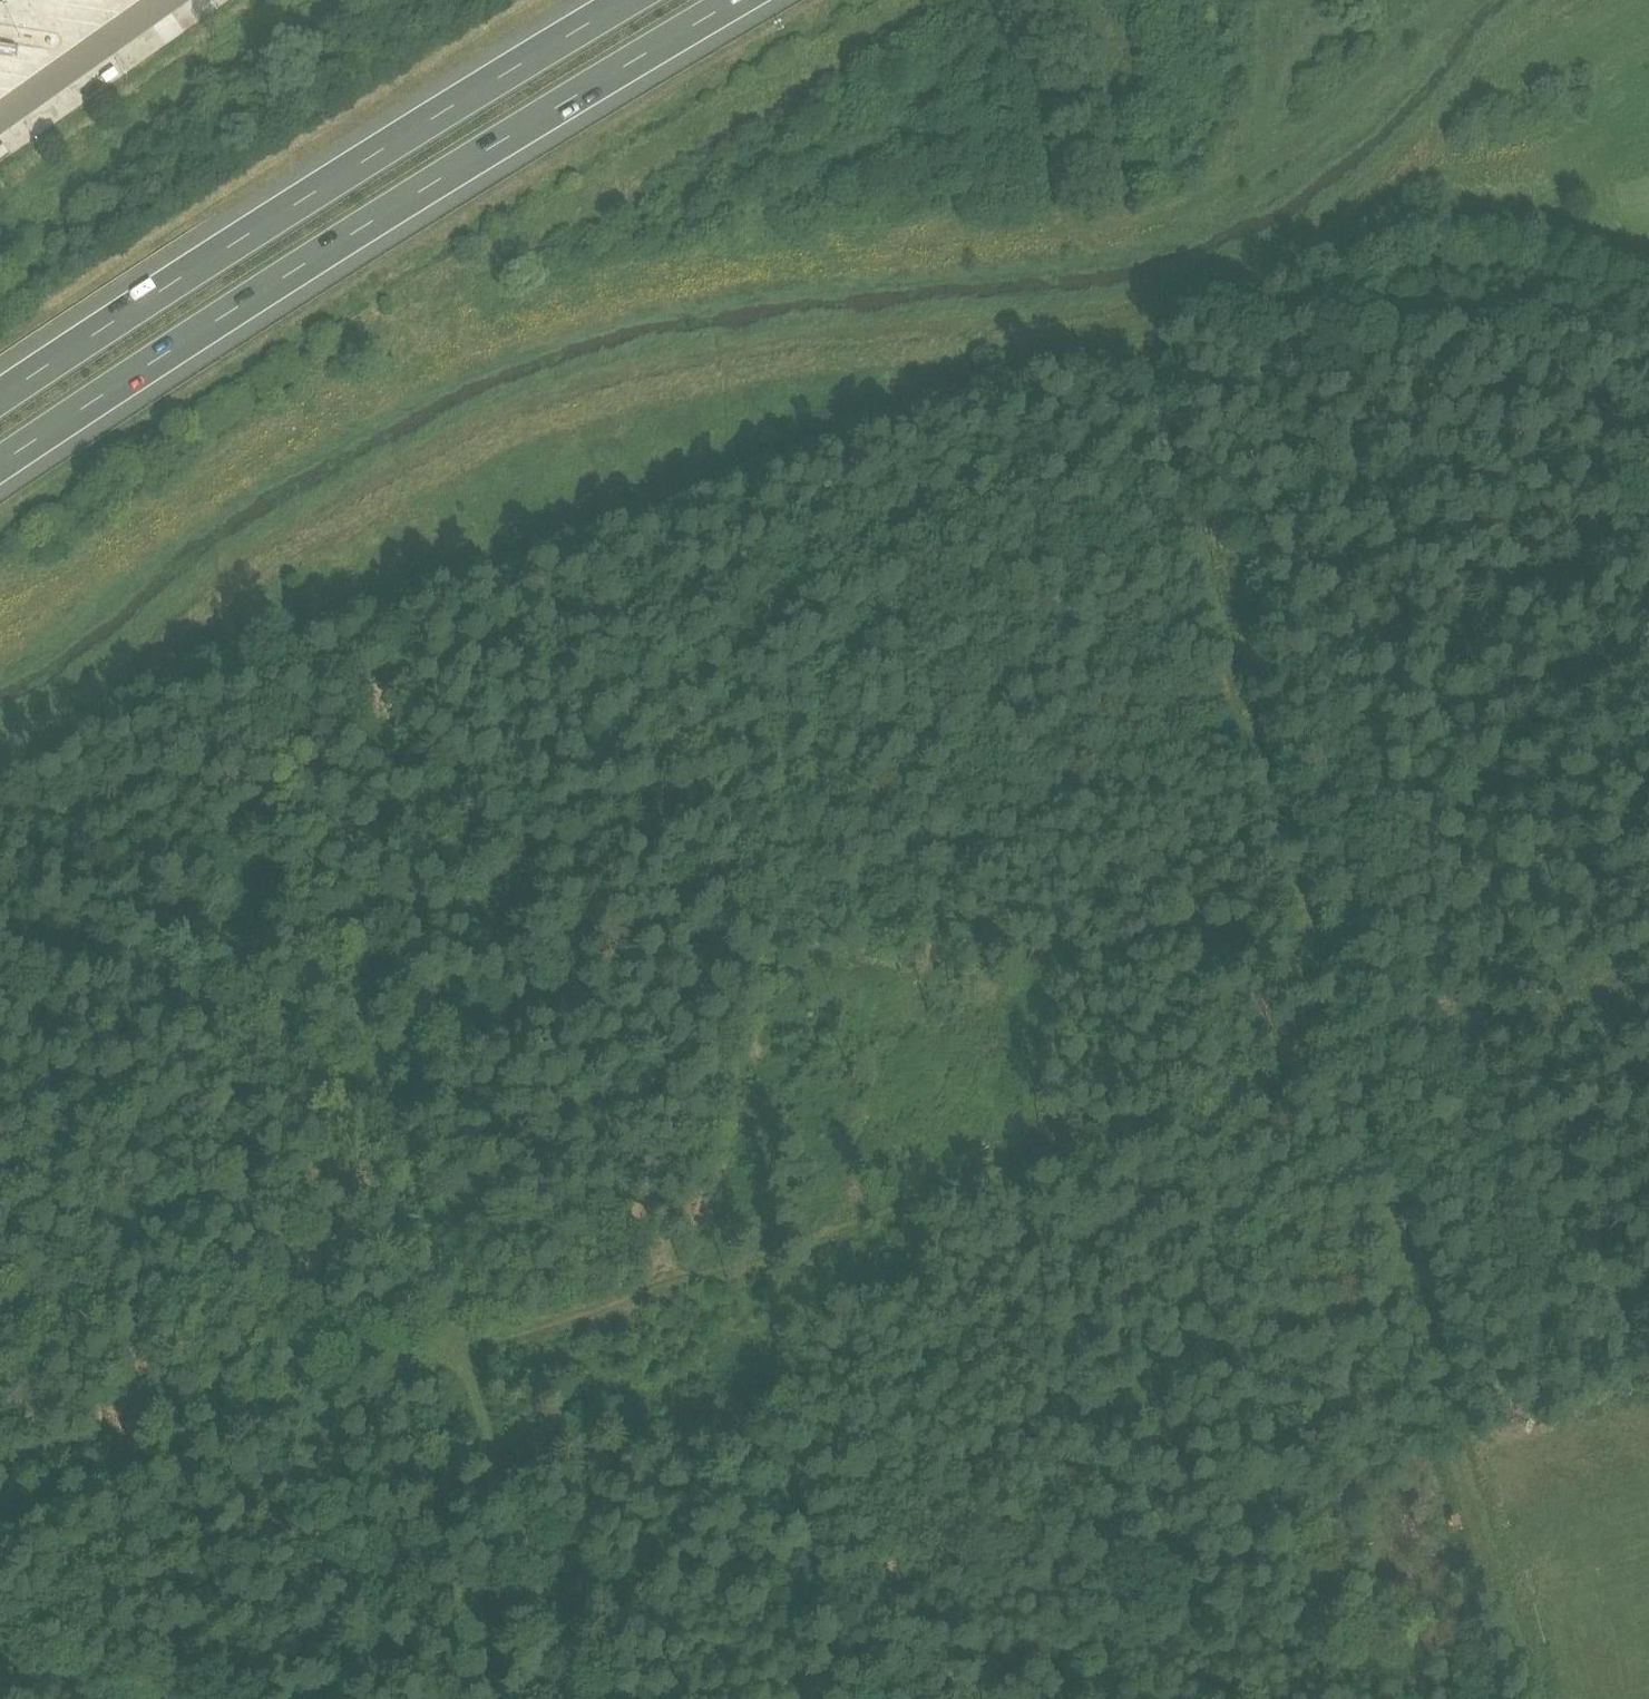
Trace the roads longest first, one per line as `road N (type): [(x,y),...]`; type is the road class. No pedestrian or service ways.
road 1 (track): [(310,739),(462,1349),(571,1698)]
road 2 (motorway): [(0,470),(425,193),(746,0)]
road 3 (motorway): [(638,0),(408,136),(0,403)]
road 4 (track): [(0,1502),(462,1349)]
road 5 (track): [(0,1658),(138,1698)]

